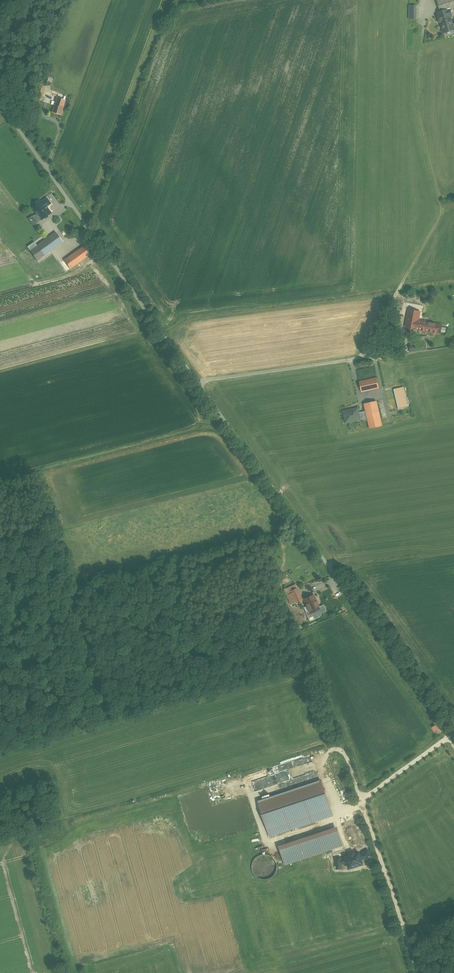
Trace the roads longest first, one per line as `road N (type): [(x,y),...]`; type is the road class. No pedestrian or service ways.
road 1 (unclassified): [(448,737),(0,105)]
road 2 (track): [(427,10),(419,109),(441,214),(358,356)]
road 3 (unclassified): [(448,737),(363,802),(418,972)]

